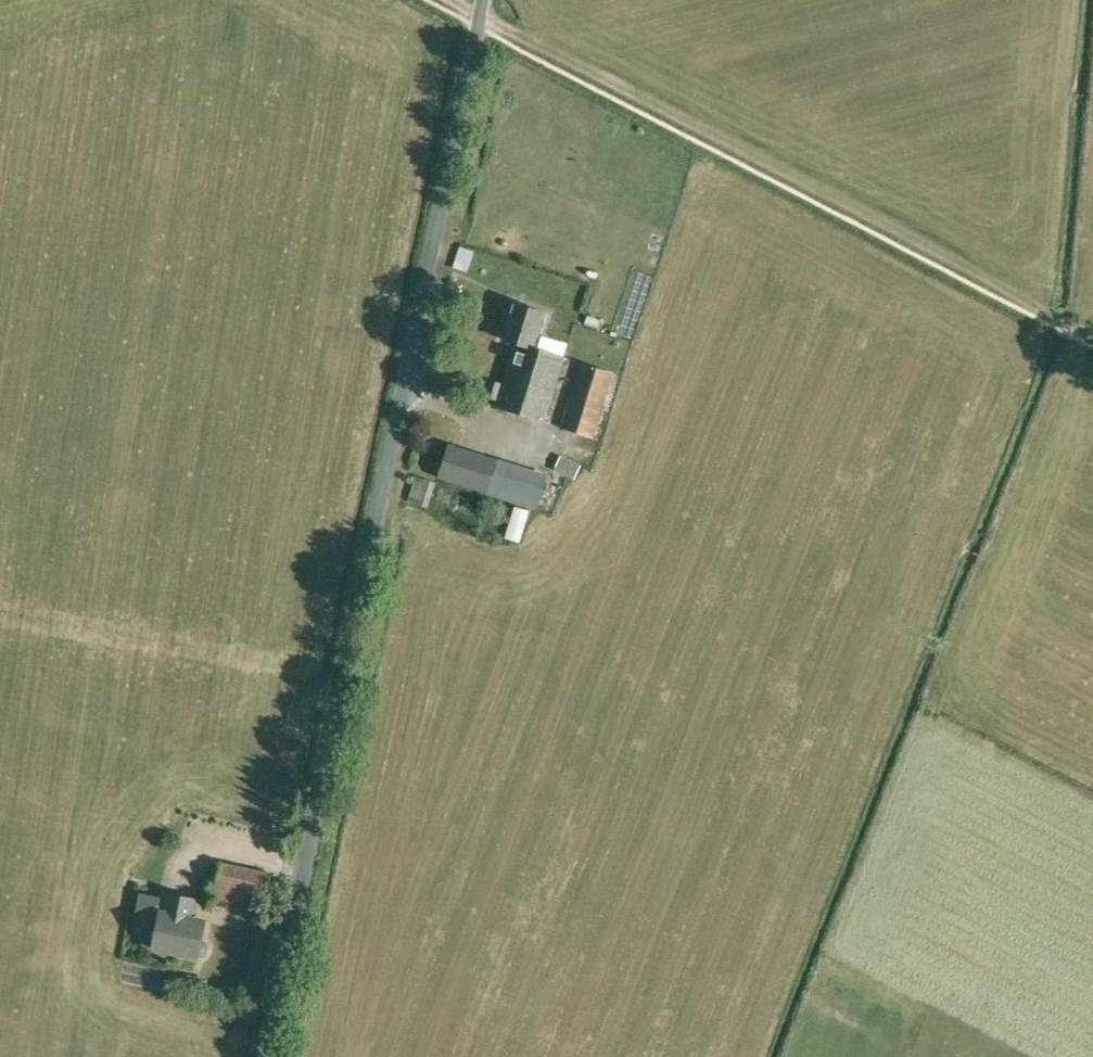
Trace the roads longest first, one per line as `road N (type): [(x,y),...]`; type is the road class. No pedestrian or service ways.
road 1 (unclassified): [(265,1056),(481,0)]
road 2 (track): [(1092,339),(445,0)]

